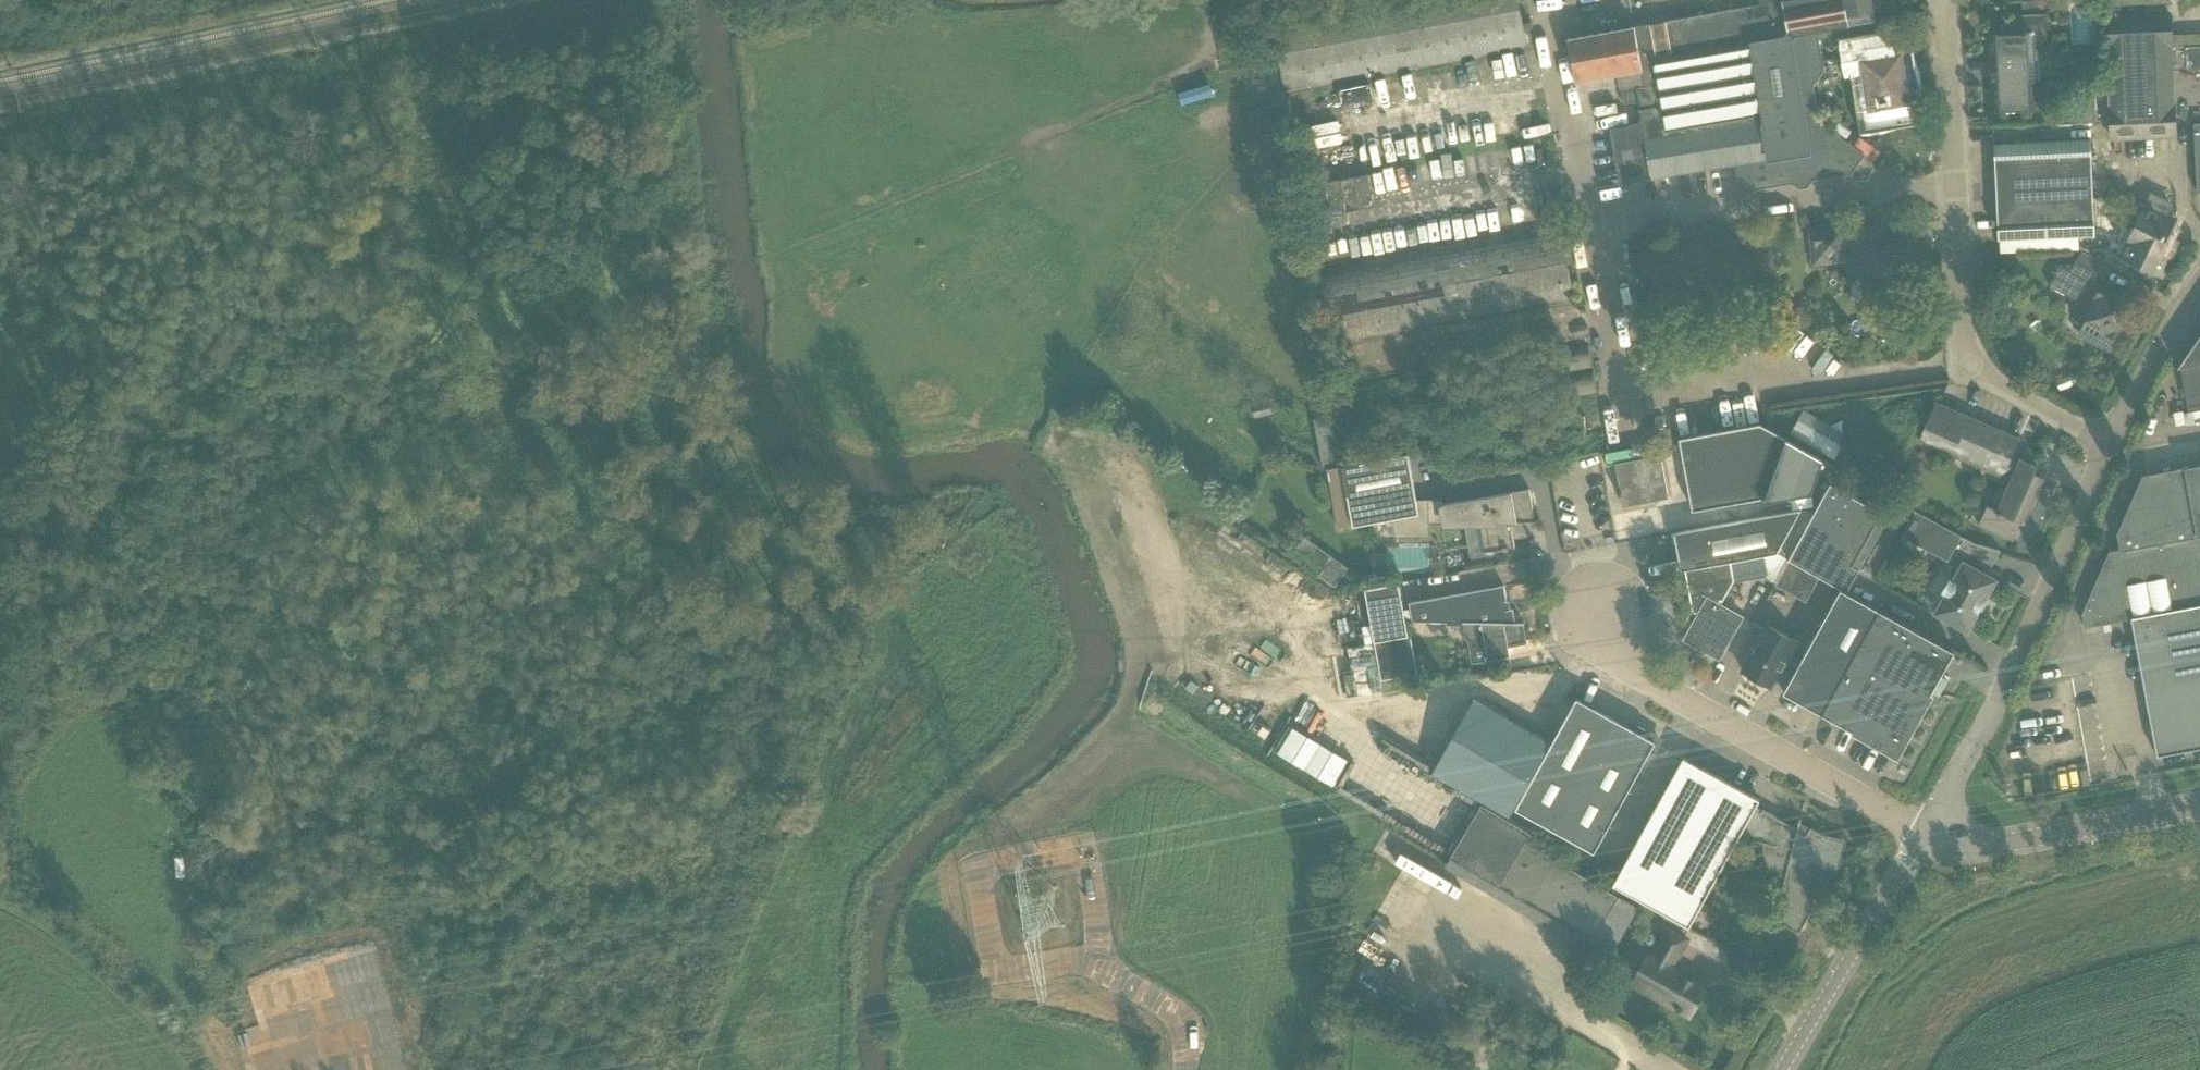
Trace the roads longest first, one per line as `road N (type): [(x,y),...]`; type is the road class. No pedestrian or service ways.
road 1 (unclassified): [(2114,441),(1985,376),(1954,308),(1940,0)]
road 2 (unclassified): [(1926,829),(1635,662),(1595,594)]
road 3 (unclassified): [(1989,717),(2114,441)]
road 4 (tertiary): [(1781,1069),(1926,829)]
road 5 (tertiary): [(1926,829),(2005,847),(2199,810)]
road 6 (unclassified): [(2114,441),(2199,277)]

